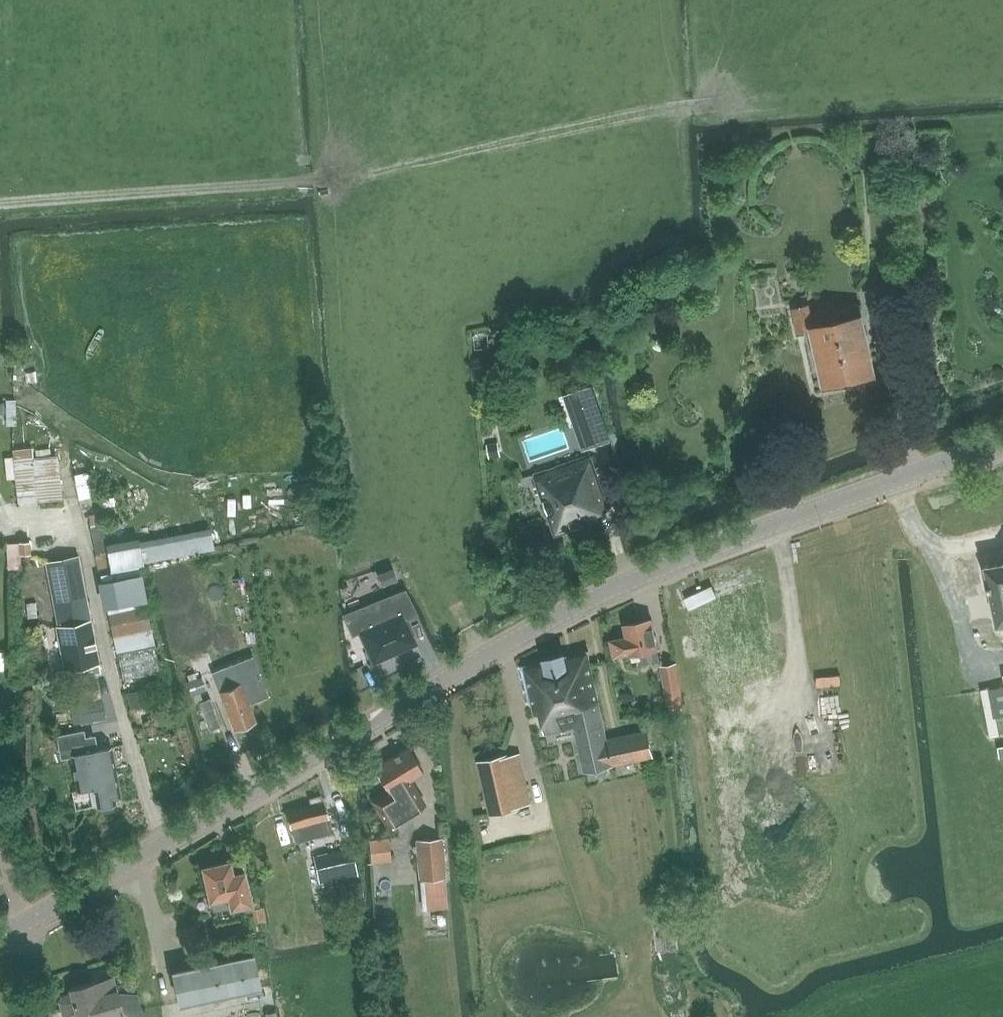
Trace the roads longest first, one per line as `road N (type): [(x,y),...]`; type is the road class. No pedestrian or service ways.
road 1 (tertiary): [(0,937),(583,604),(733,539),(1002,443)]

